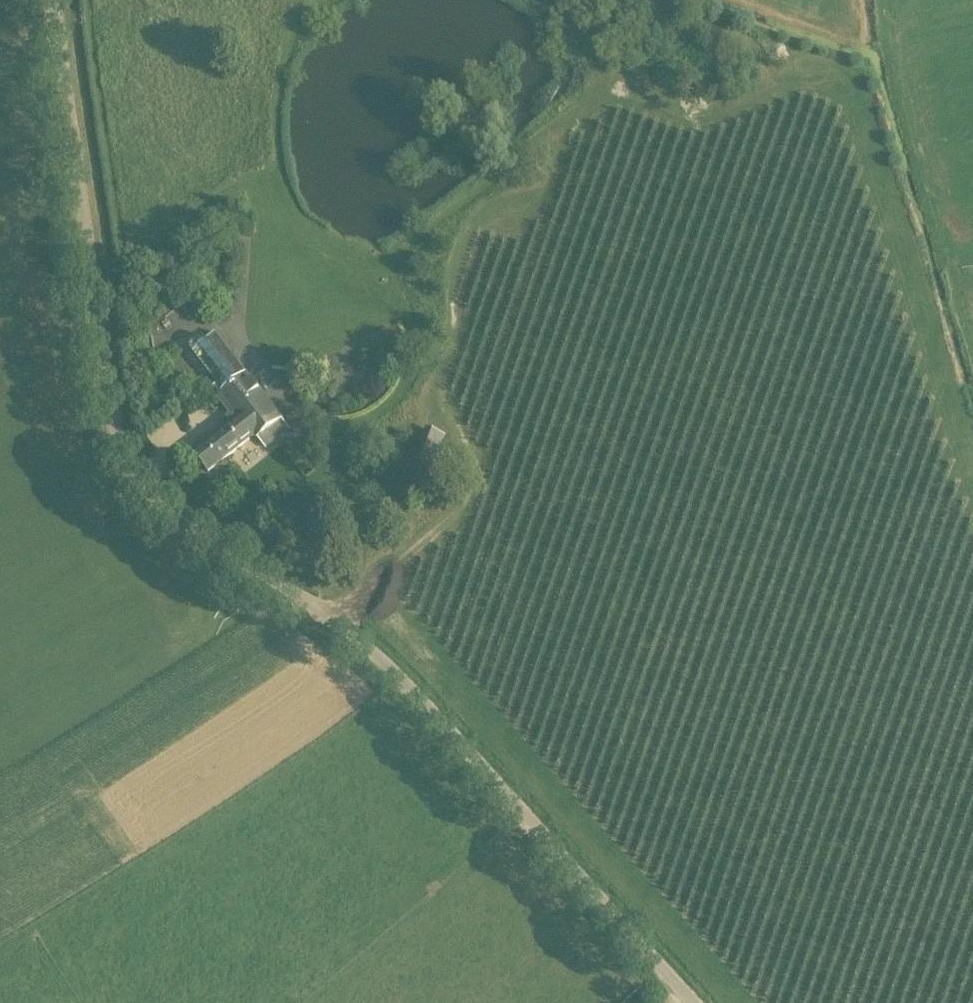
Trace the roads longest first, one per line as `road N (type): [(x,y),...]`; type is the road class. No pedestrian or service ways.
road 1 (unclassified): [(692,1002),(386,667),(311,603),(142,489),(111,415),(51,0)]

